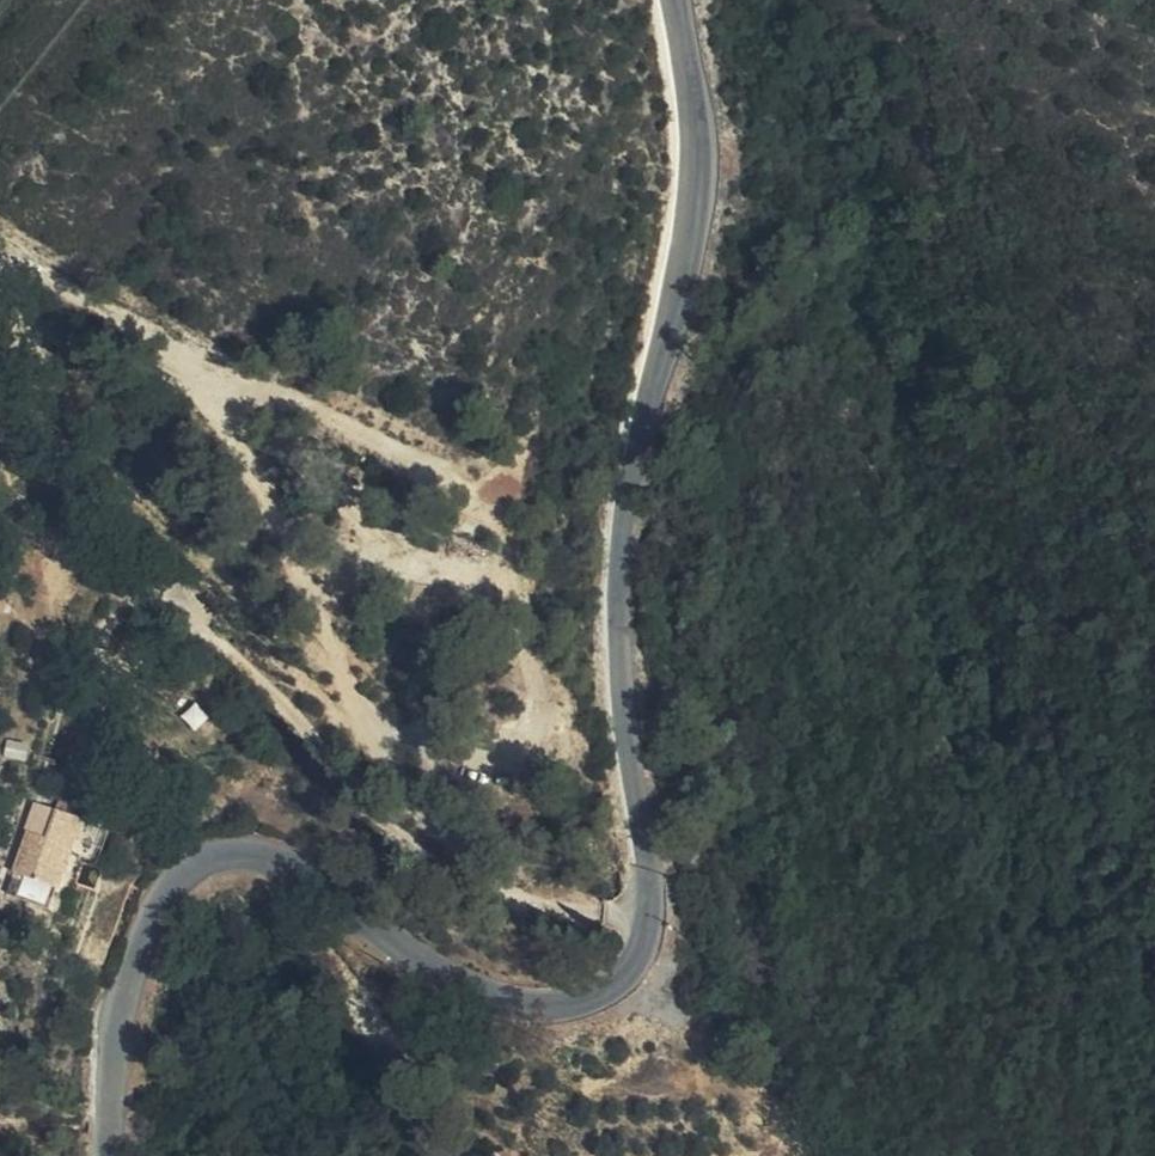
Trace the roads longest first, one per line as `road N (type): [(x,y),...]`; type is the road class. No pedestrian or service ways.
road 1 (residential): [(677,0),(703,121),(699,207),(626,530),(622,647),(656,911),(639,966),(604,995),(548,1011),(488,995),(372,932),(286,866),(233,858),(177,887),(130,984),(110,1155)]

